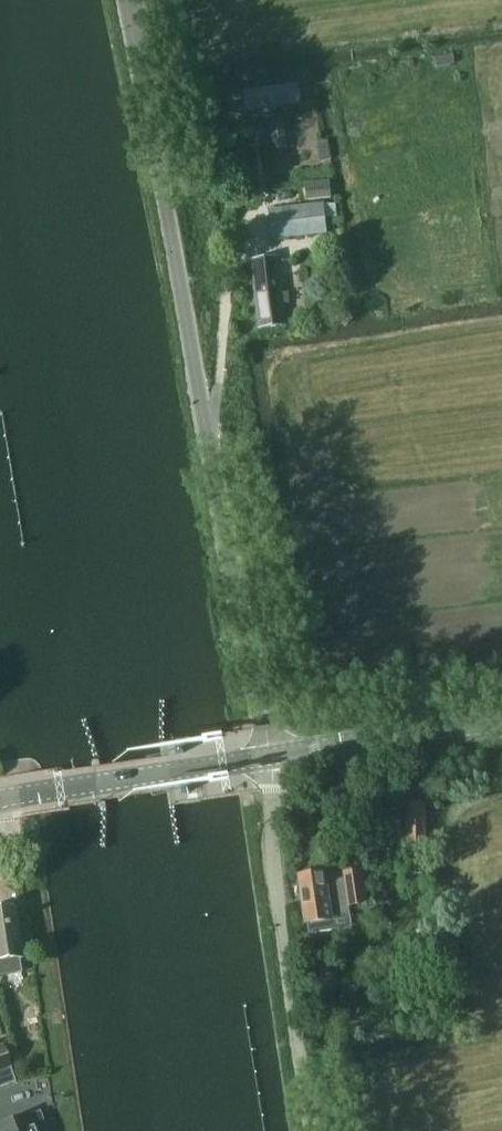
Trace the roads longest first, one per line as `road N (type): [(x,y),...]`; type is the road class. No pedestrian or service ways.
road 1 (unclassified): [(273,758),(129,0)]
road 2 (unclassified): [(310,1130),(274,851),(273,758)]
road 3 (tertiary): [(0,799),(273,758)]
road 4 (tertiary): [(273,758),(501,728)]

